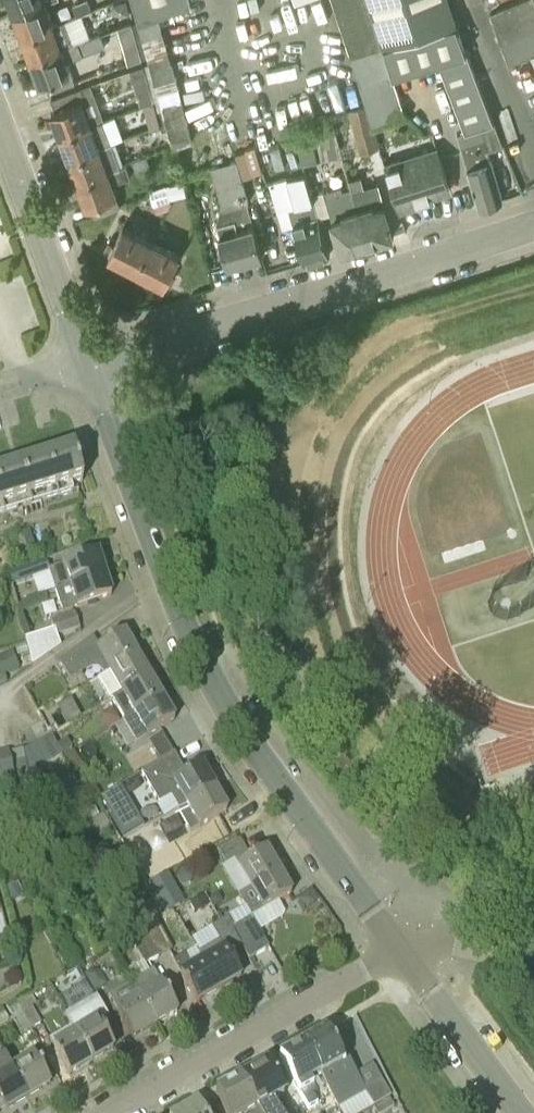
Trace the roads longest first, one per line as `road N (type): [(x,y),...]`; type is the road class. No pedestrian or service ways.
road 1 (unclassified): [(399,950),(236,723),(166,576),(89,362)]
road 2 (residential): [(89,362),(533,223)]
road 3 (residential): [(110,1112),(399,950)]
road 4 (unclassified): [(89,362),(0,125)]
road 5 (unclassified): [(520,1112),(399,950)]

